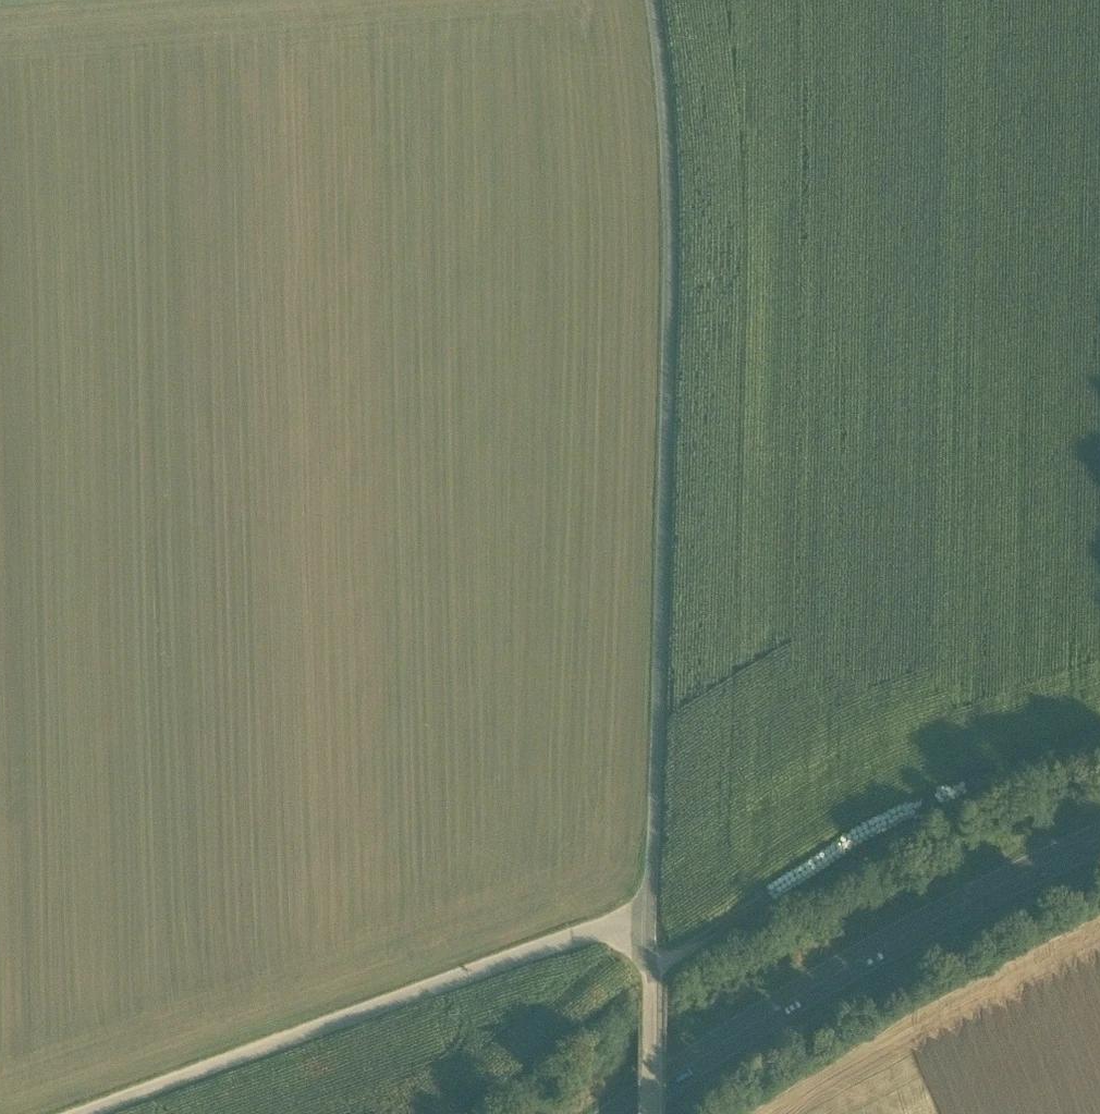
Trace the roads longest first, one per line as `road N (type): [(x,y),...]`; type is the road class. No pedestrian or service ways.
road 1 (track): [(650,923),(671,215),(651,0)]
road 2 (track): [(650,923),(572,938),(78,1113)]
road 3 (primary): [(1099,833),(915,921),(613,1113)]
road 4 (track): [(652,960),(697,952),(867,857),(1099,747)]
road 5 (track): [(653,1113),(650,923)]

